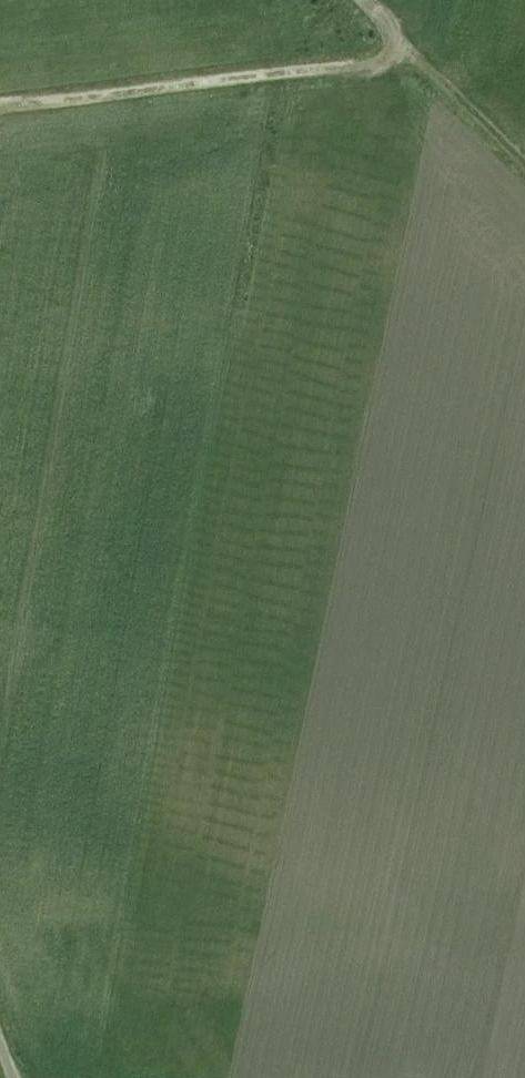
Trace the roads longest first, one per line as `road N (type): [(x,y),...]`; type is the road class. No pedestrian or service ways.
road 1 (track): [(363,0),(389,20),(401,46),(383,65),(0,108)]
road 2 (track): [(401,46),(524,164)]

